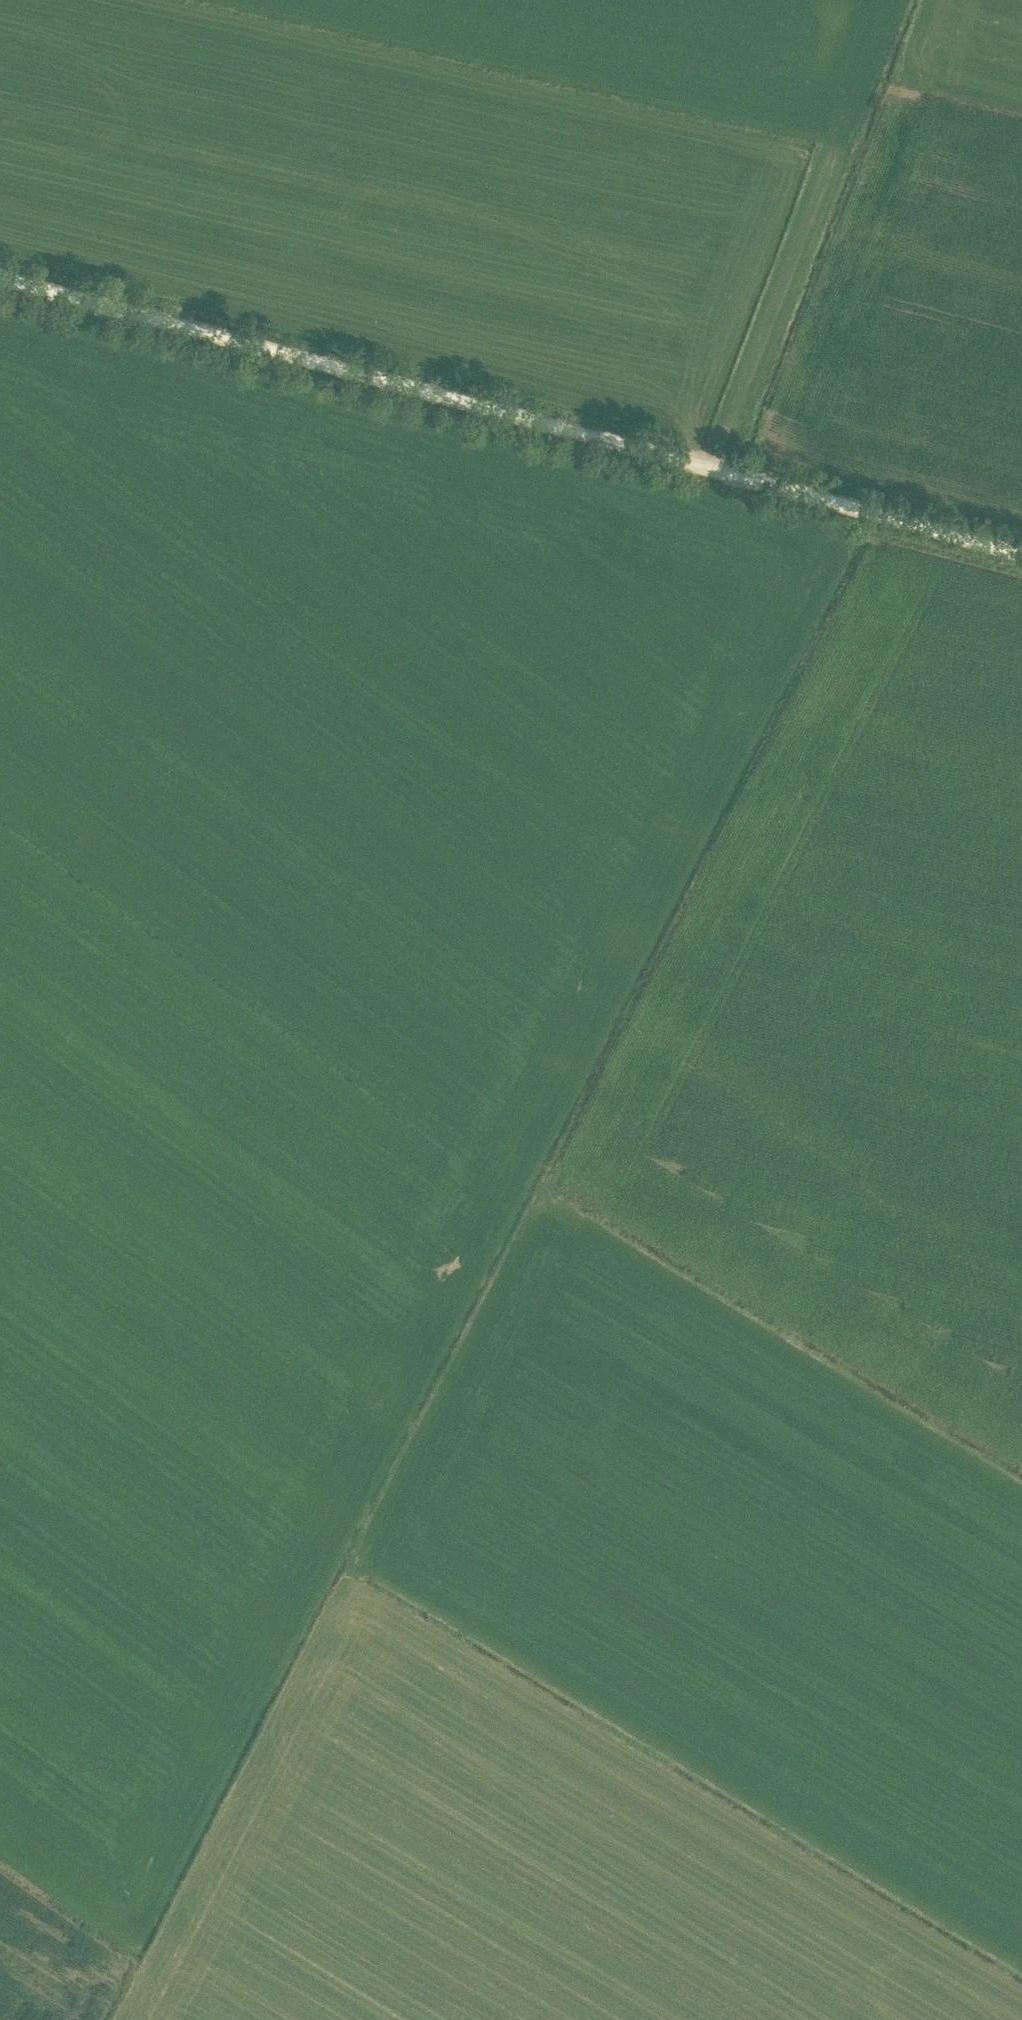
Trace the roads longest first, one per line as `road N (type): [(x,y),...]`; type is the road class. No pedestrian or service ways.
road 1 (unclassified): [(1021,551),(0,276)]

